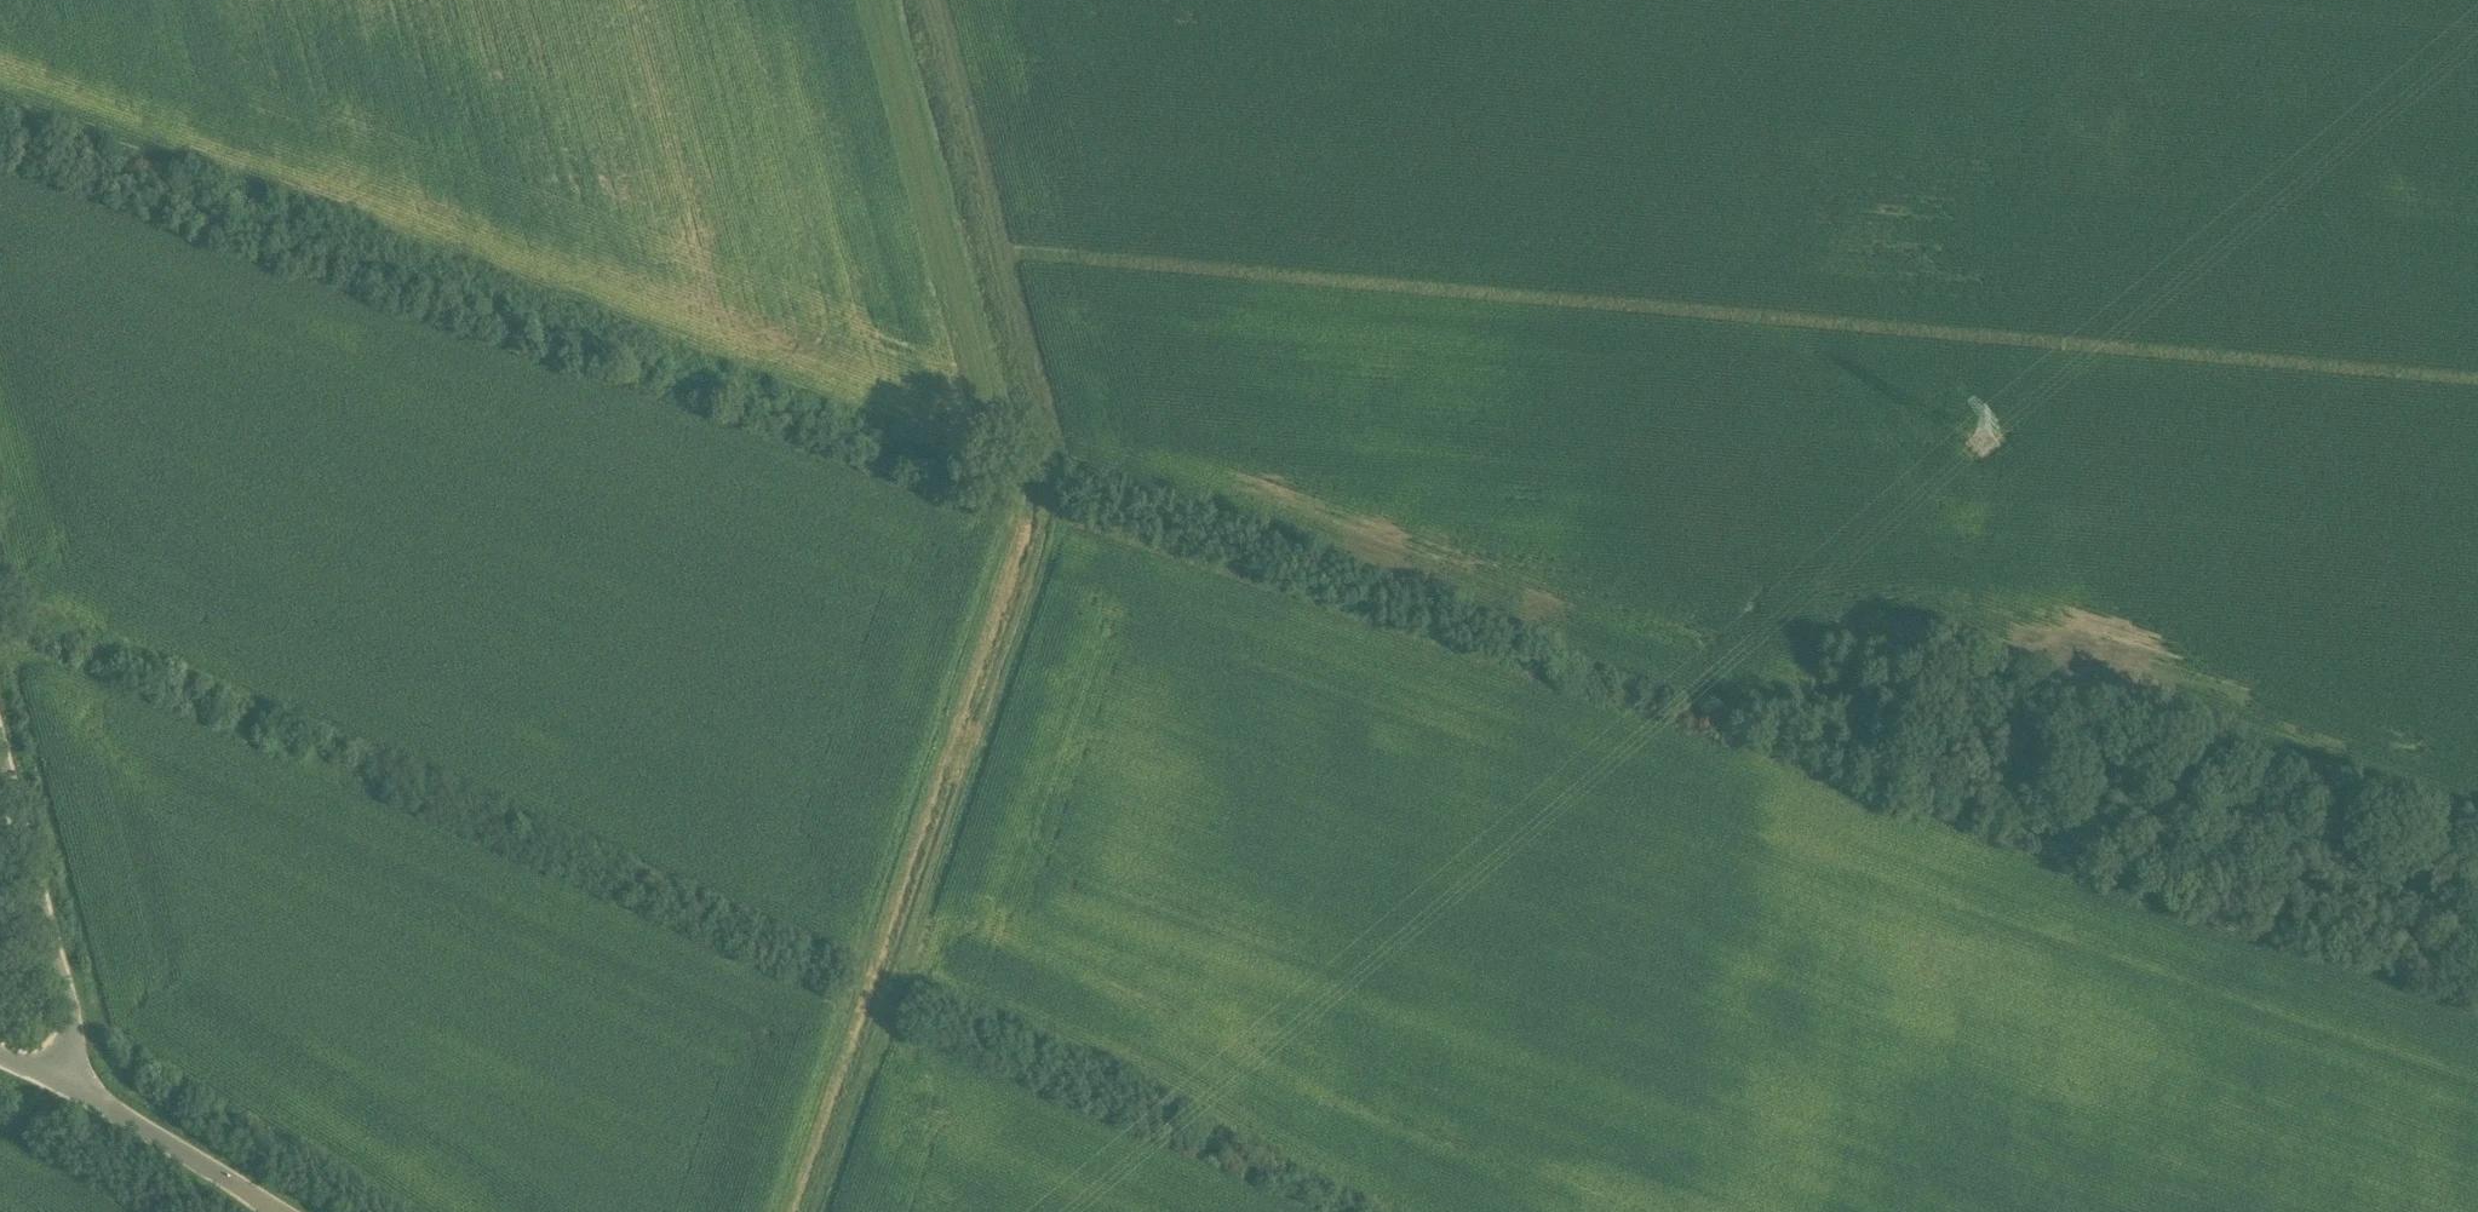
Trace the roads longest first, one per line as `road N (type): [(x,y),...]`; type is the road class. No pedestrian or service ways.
road 1 (unclassified): [(0,726),(70,991),(67,1089)]
road 2 (unclassified): [(67,1089),(273,1211)]

